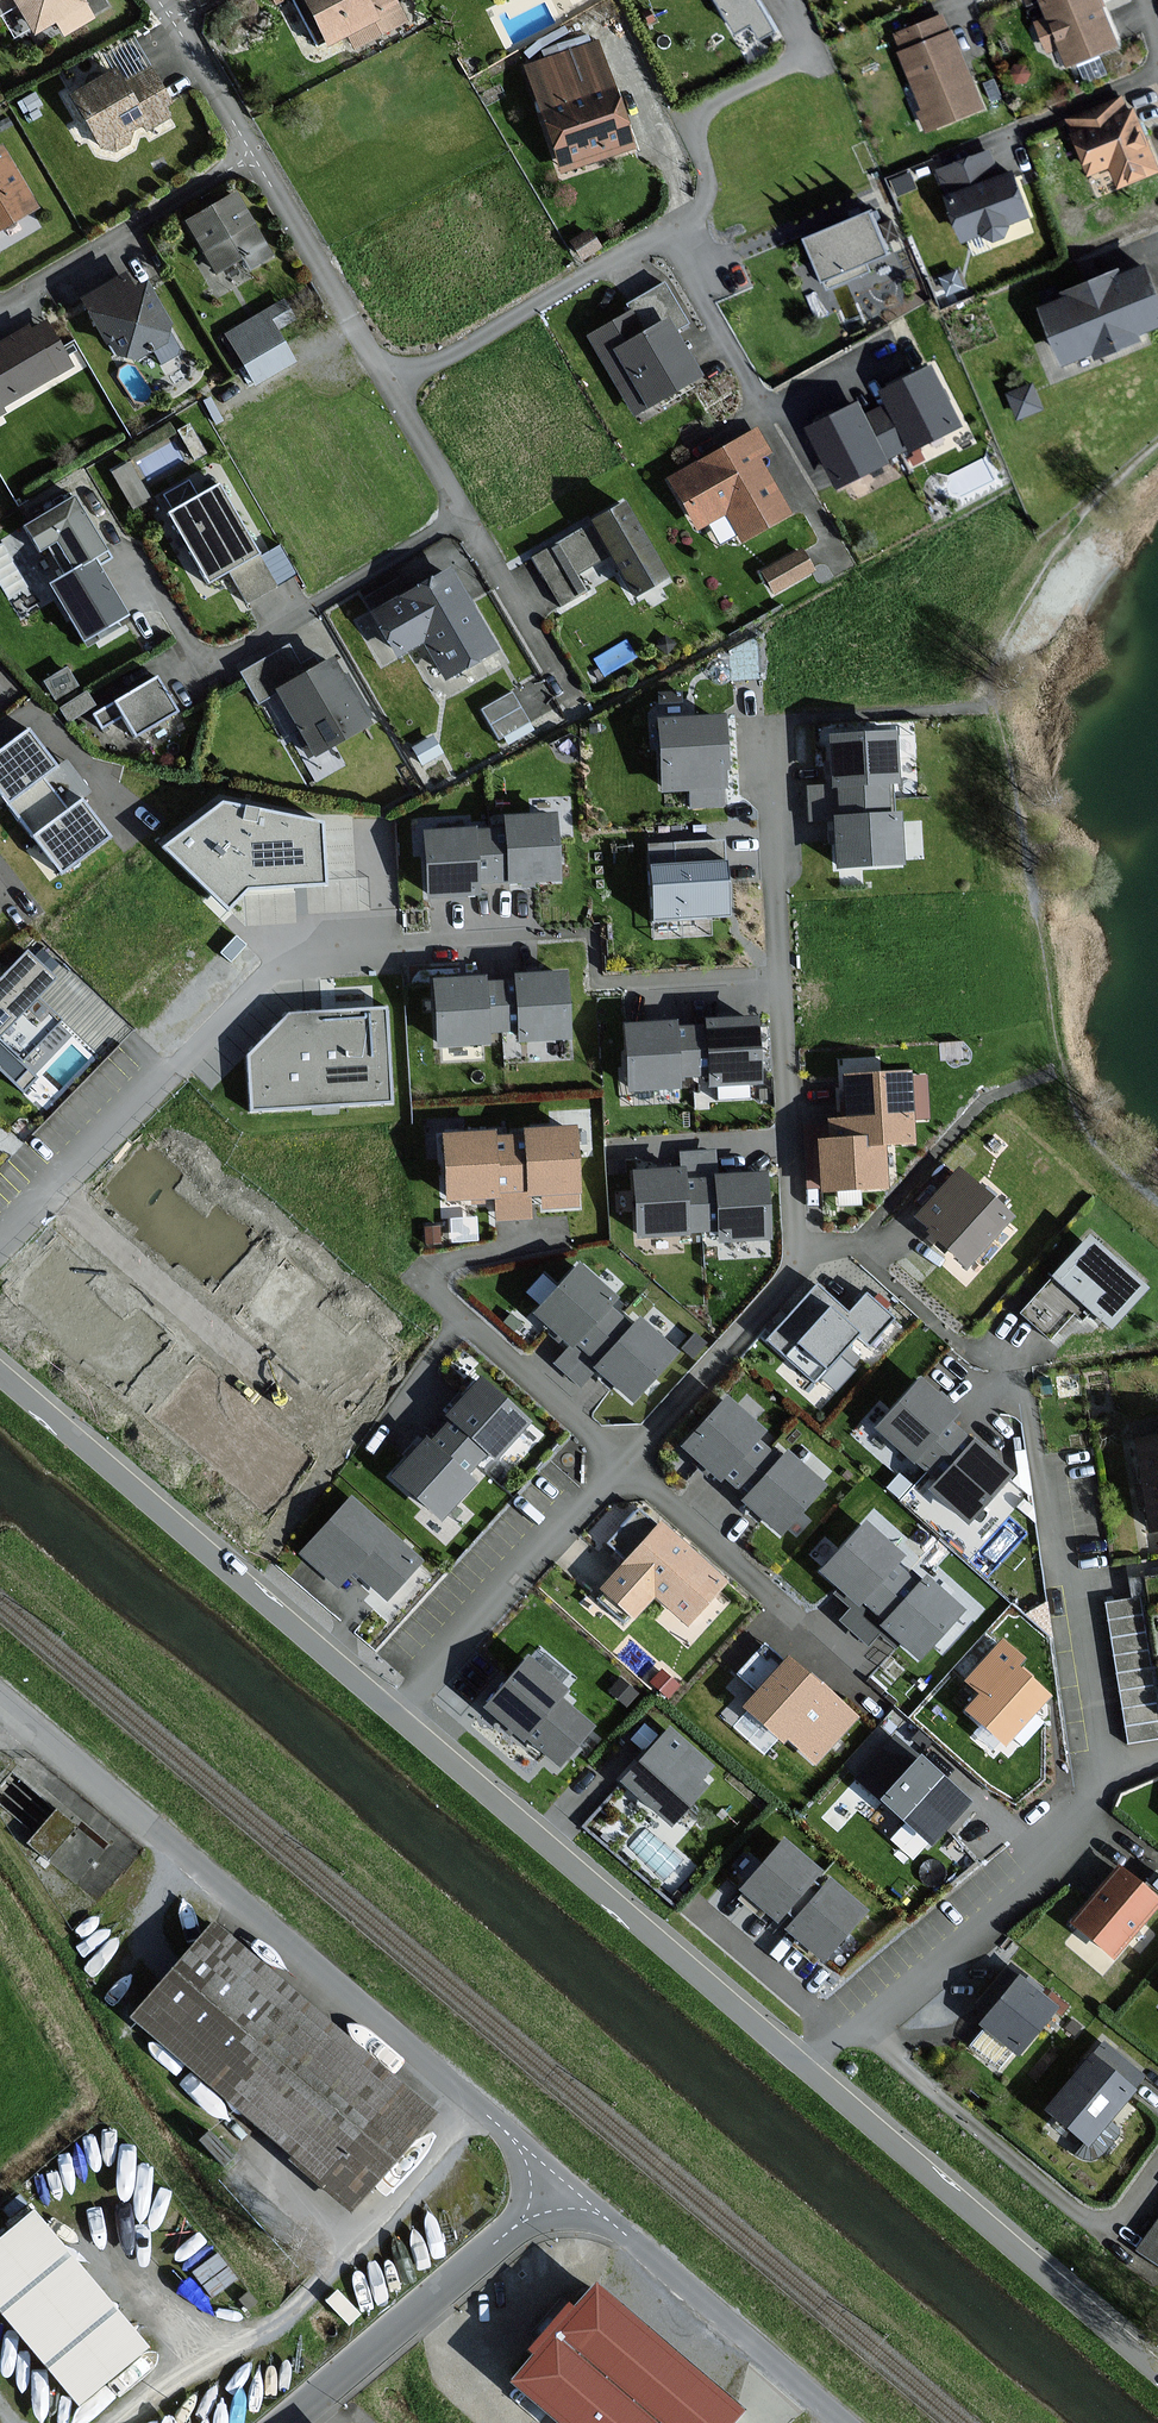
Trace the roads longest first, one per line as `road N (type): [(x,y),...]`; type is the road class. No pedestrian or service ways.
road 1 (residential): [(394,1714),(798,1268),(765,716)]
road 2 (unclassified): [(1157,2373),(394,1714)]
road 3 (unclassified): [(0,1697),(563,2183)]
road 4 (residential): [(255,157),(564,685)]
road 5 (unclassified): [(394,1714),(0,1373)]
road 6 (residential): [(0,1245),(277,968),(331,951),(402,943)]
road 7 (track): [(472,2104),(296,2309),(118,2422)]
road 8 (unclassified): [(563,2183),(842,2422)]
road 9 (unclassified): [(288,2422),(563,2183)]
road 10 (residential): [(0,306),(255,157)]
road 11 (residential): [(174,23),(255,157)]

